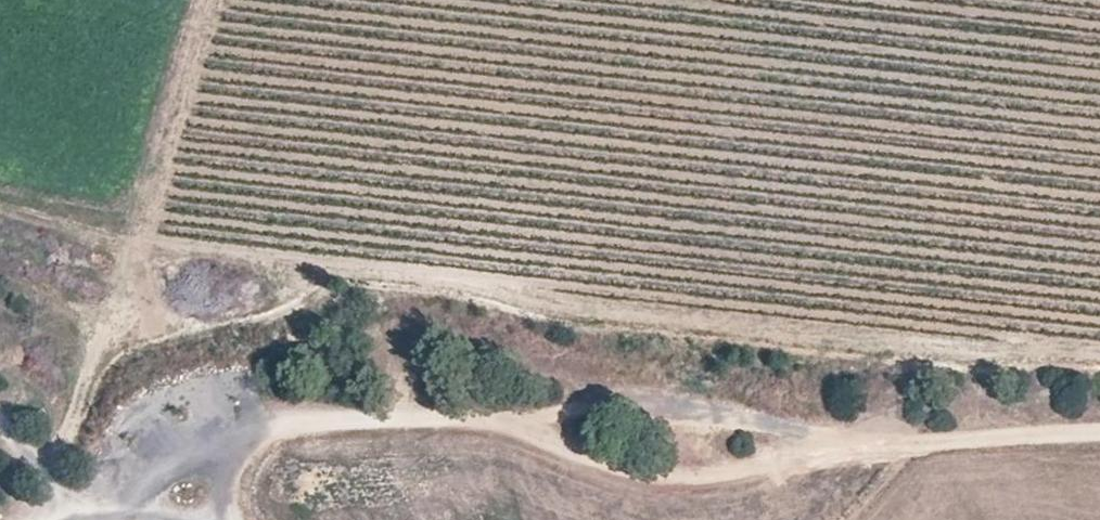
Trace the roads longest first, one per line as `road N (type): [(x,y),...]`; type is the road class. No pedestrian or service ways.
road 1 (track): [(1099,429),(845,447),(671,486),(563,443),(471,421),(365,419),(271,430),(148,479),(112,510)]
road 2 (track): [(489,425),(618,404),(667,407),(845,447)]
road 3 (track): [(0,425),(58,492),(112,510)]

